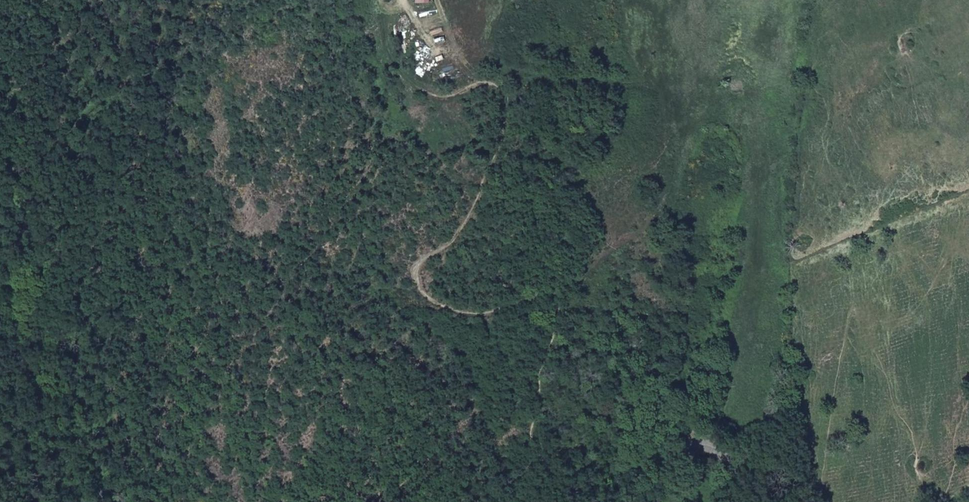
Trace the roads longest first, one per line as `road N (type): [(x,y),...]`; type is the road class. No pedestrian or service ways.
road 1 (track): [(381,0),(395,66),(423,93),(448,100),(482,83),(499,86),(511,107),(463,236),(416,273),(423,292),(470,314),(556,294),(562,310),(519,501)]
road 2 (unclassified): [(659,501),(690,451),(721,456),(741,501)]

